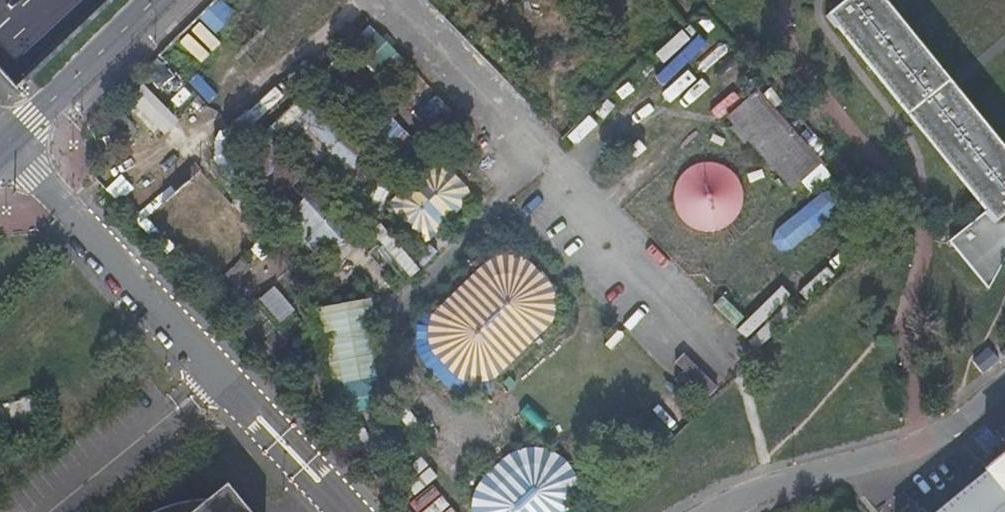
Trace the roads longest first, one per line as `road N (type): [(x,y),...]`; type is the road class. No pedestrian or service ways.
road 1 (residential): [(1004,392),(961,428),(920,445),(718,511)]
road 2 (secondary): [(6,142),(151,0)]

